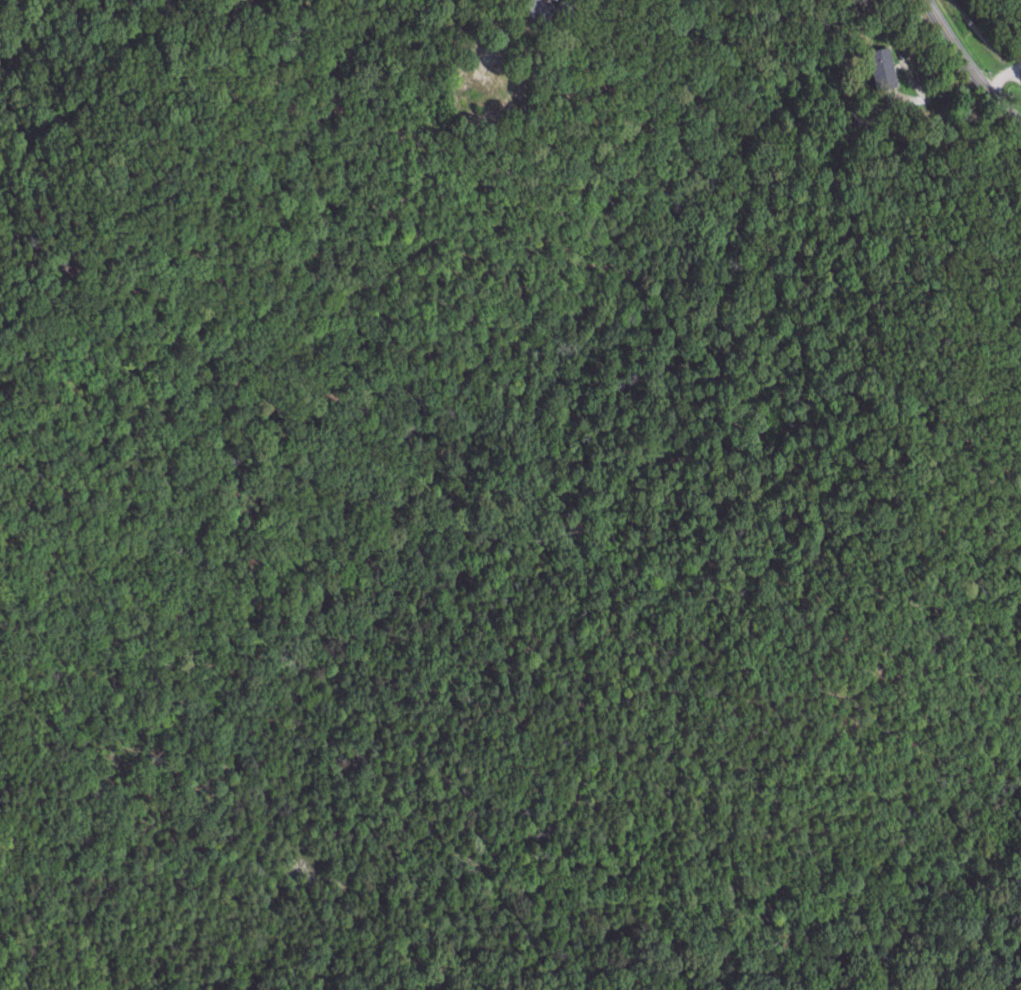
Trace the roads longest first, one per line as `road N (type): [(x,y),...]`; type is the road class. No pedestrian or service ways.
road 1 (residential): [(1020,118),(986,88),(935,0)]

